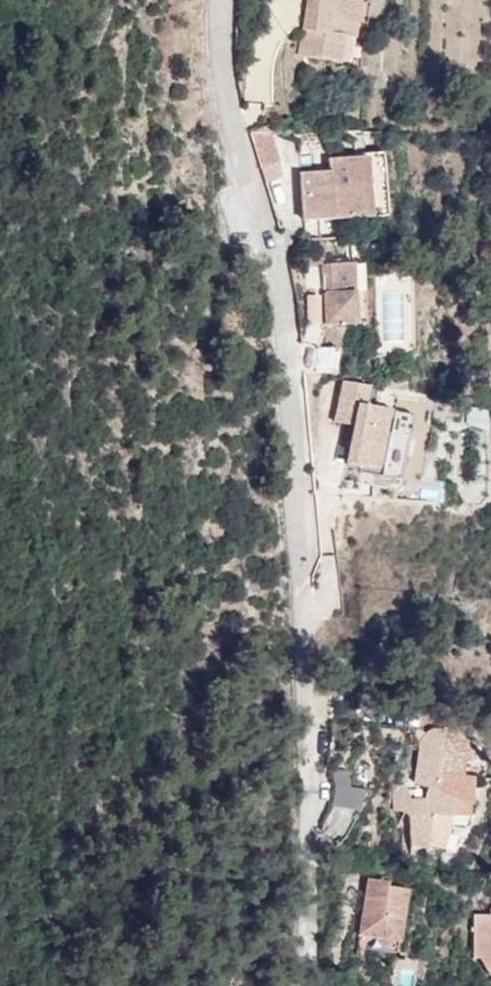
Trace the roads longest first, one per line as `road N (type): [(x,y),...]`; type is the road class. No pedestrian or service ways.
road 1 (unclassified): [(306,985),(308,718),(286,365),(275,266),(220,72),(222,0)]

